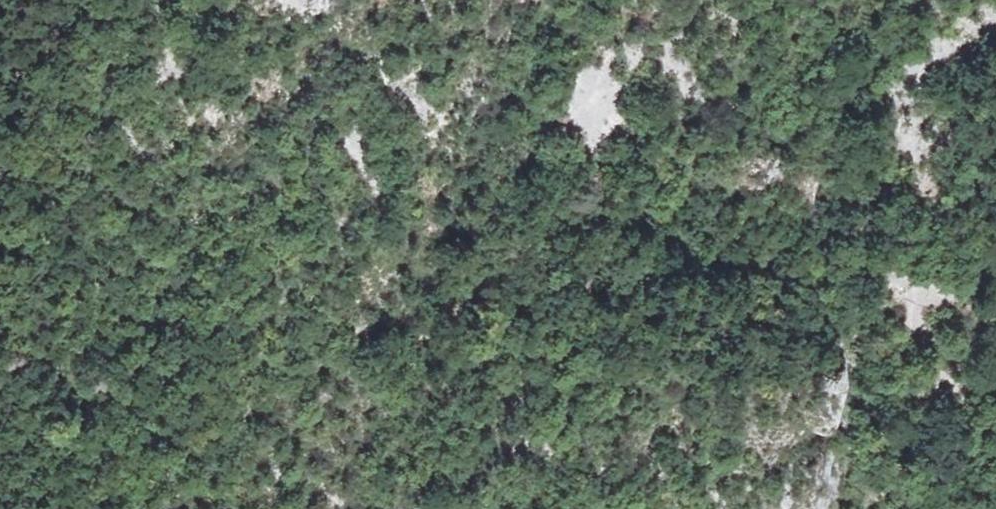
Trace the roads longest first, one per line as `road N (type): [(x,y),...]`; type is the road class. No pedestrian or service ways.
road 1 (track): [(0,147),(30,69),(72,0)]

